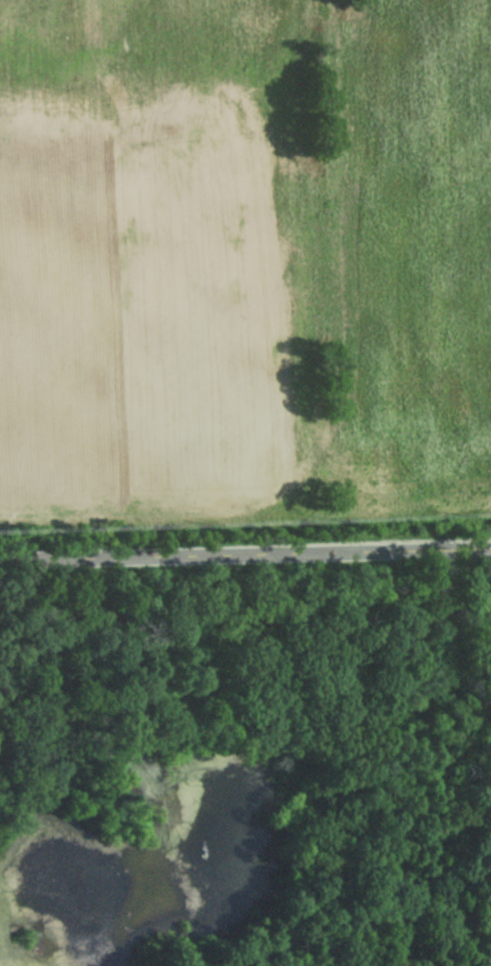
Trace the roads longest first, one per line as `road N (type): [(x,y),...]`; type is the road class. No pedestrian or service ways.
road 1 (tertiary): [(0,560),(490,545)]

